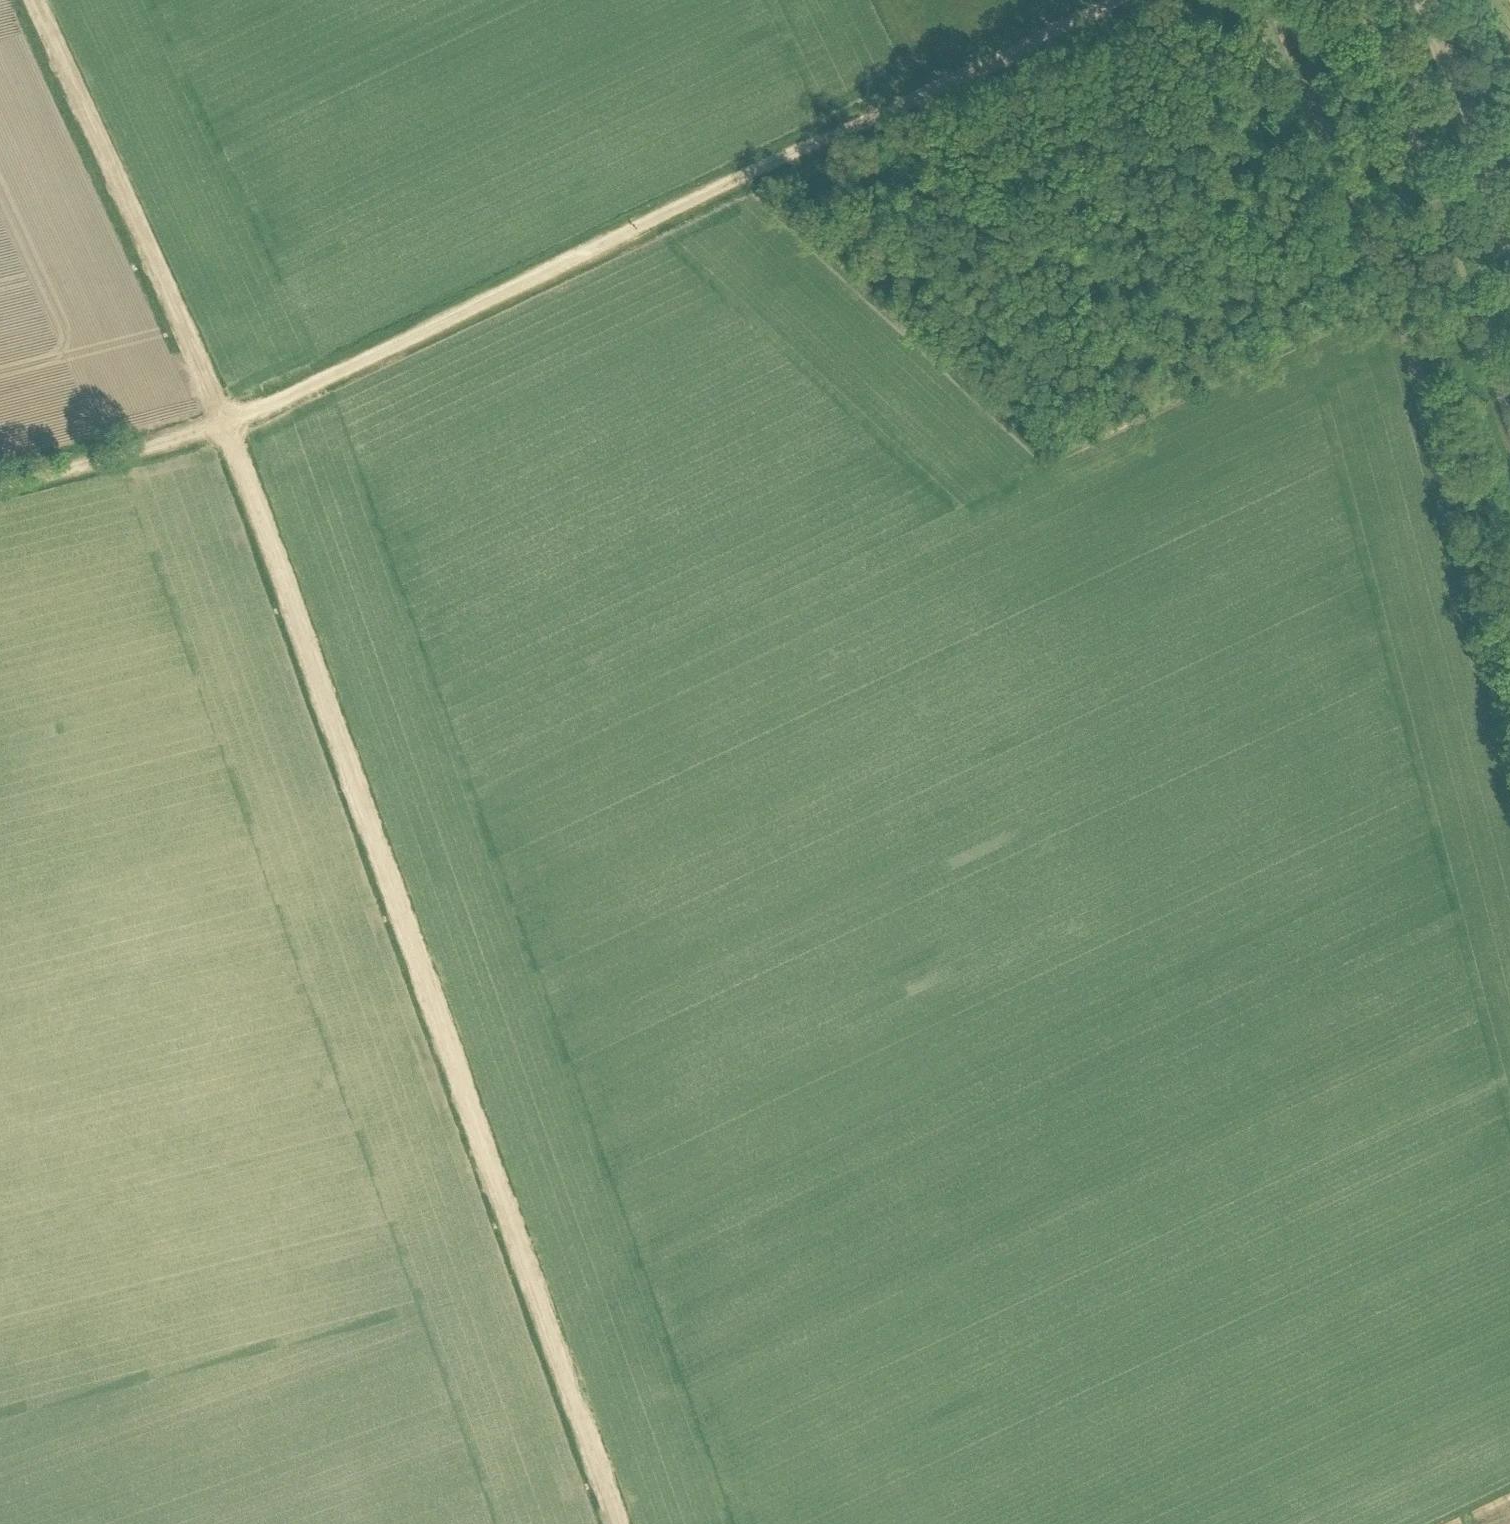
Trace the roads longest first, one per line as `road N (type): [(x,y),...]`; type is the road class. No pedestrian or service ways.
road 1 (track): [(615,1523),(226,427)]
road 2 (track): [(226,427),(1106,0)]
road 3 (track): [(1285,0),(1404,323),(1509,725)]
road 4 (track): [(30,0),(226,427)]
road 5 (tertiary): [(1509,231),(1428,0)]
road 6 (track): [(0,482),(226,427)]

